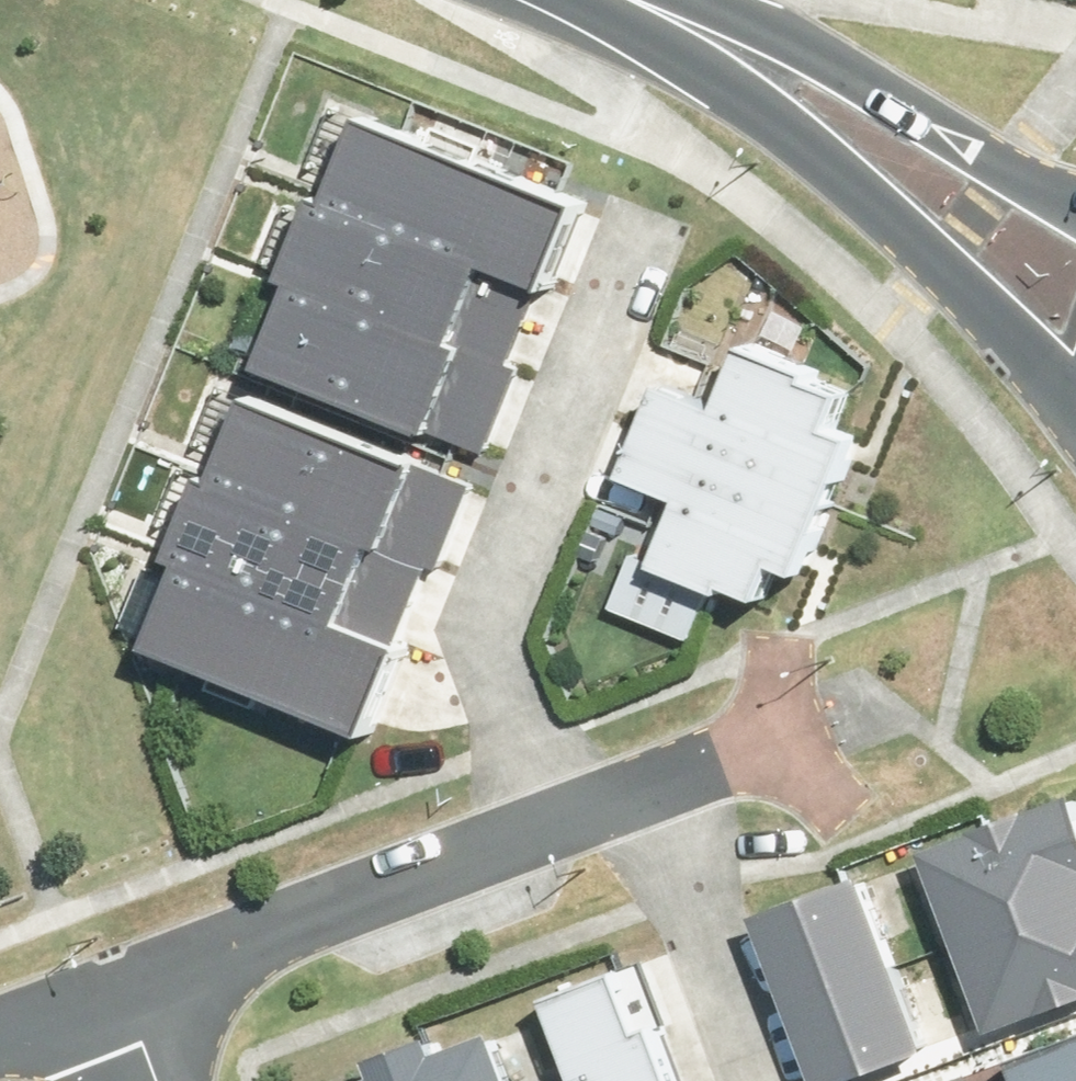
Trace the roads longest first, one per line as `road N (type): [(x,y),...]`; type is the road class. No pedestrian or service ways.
road 1 (residential): [(559,823),(489,667),(485,612),(645,220)]
road 2 (residential): [(1075,392),(776,118),(612,0)]
road 3 (residential): [(647,0),(818,55),(1010,174),(1075,204)]
road 4 (residential): [(144,978),(559,823)]
road 5 (residential): [(762,1080),(652,789)]
road 6 (residential): [(652,789),(800,733)]
road 7 (residential): [(0,1032),(144,978)]

